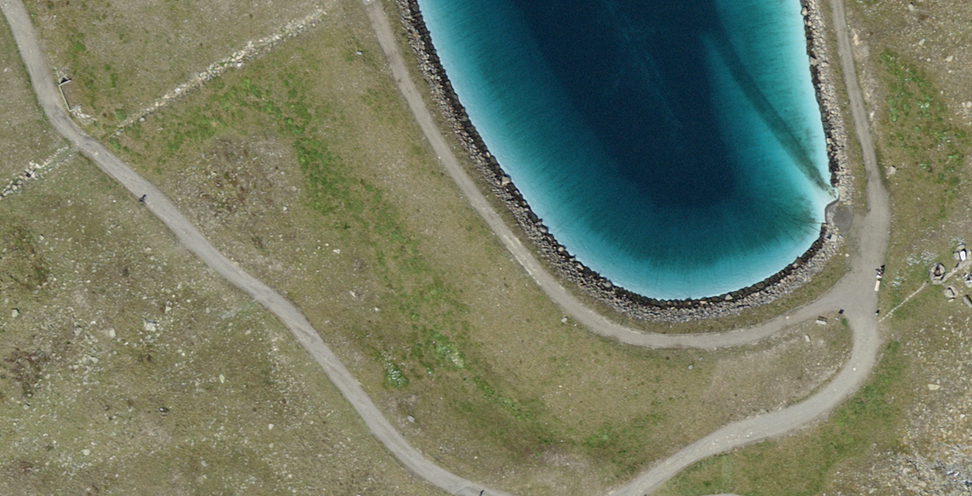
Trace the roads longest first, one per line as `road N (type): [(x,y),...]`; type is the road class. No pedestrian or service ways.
road 1 (track): [(5,0),(58,125),(275,306),(407,457),(481,495)]
road 2 (track): [(369,0),(430,125),(547,284),(633,344),(759,340),(835,301)]
road 3 (track): [(624,495),(858,392),(870,349),(870,303)]
road 4 (track): [(870,303),(876,210),(831,0)]

